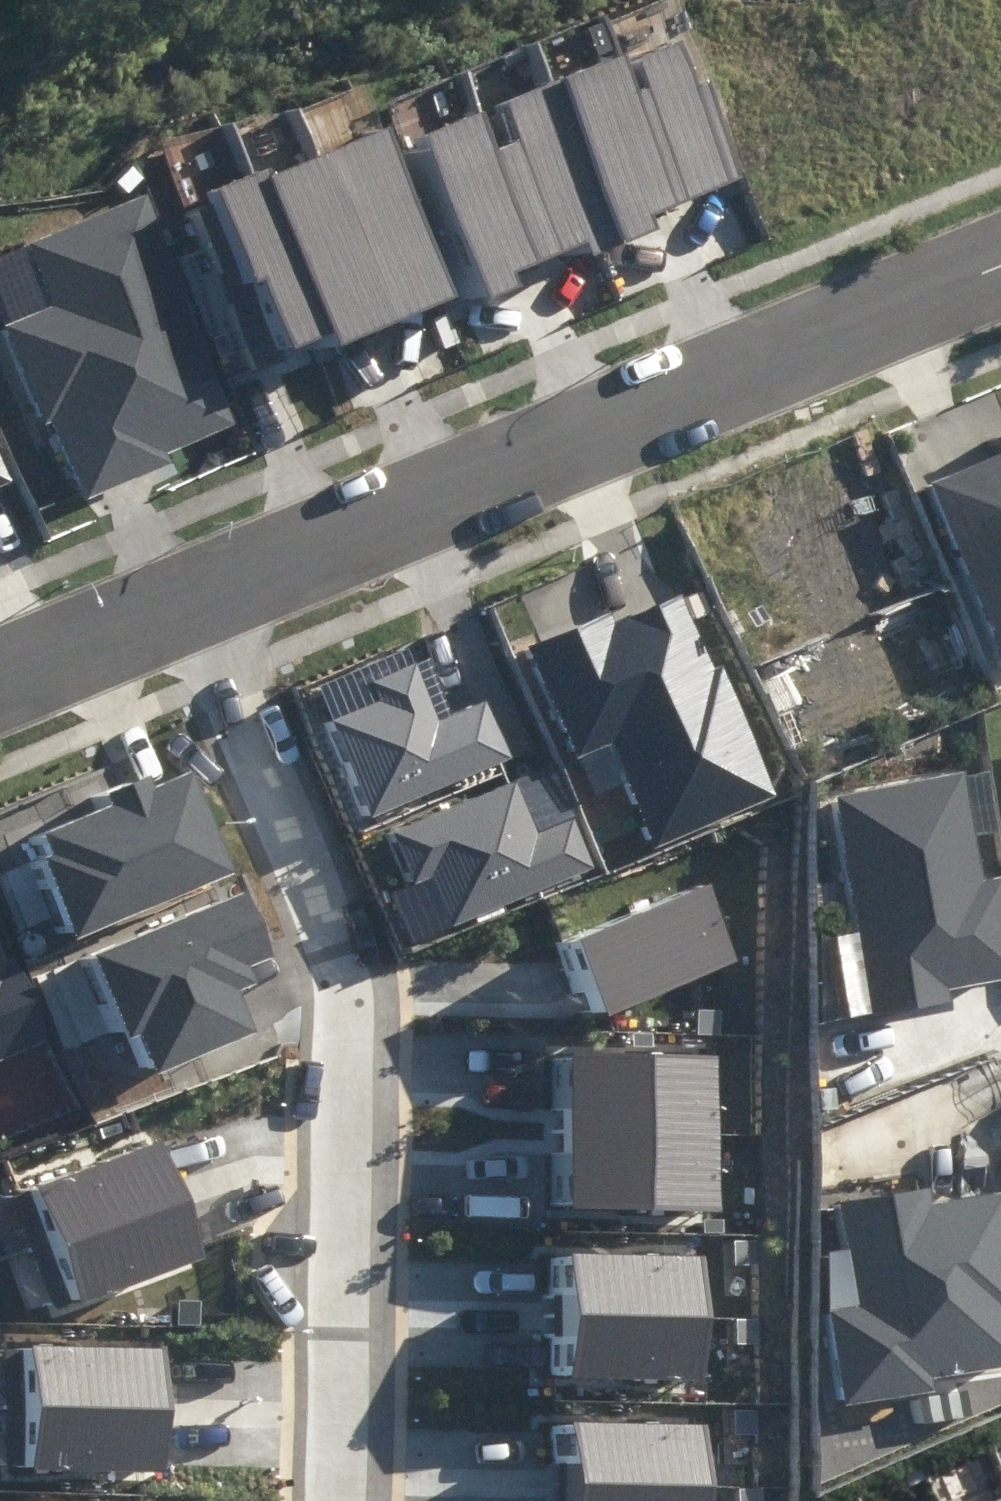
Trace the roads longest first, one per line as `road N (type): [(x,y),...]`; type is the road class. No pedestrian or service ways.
road 1 (residential): [(221,582),(351,1001),(360,1137),(351,1500)]
road 2 (residential): [(1000,253),(221,582)]
road 3 (residential): [(221,582),(0,675)]

